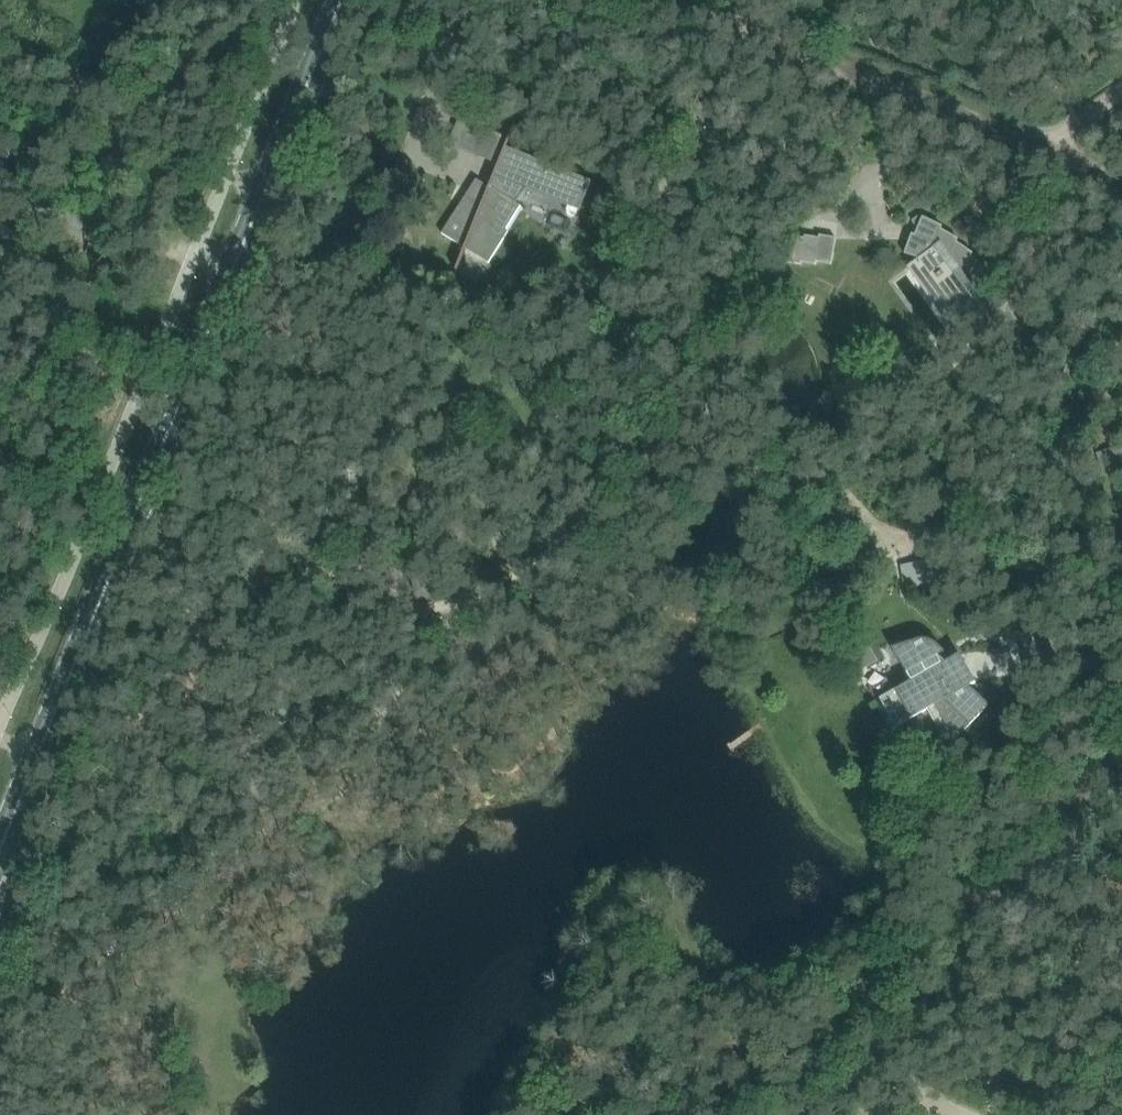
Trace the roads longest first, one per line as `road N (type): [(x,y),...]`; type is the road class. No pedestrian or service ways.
road 1 (secondary): [(0,826),(324,0)]
road 2 (residential): [(1121,196),(635,0)]
road 3 (residential): [(765,1114),(1121,757)]

